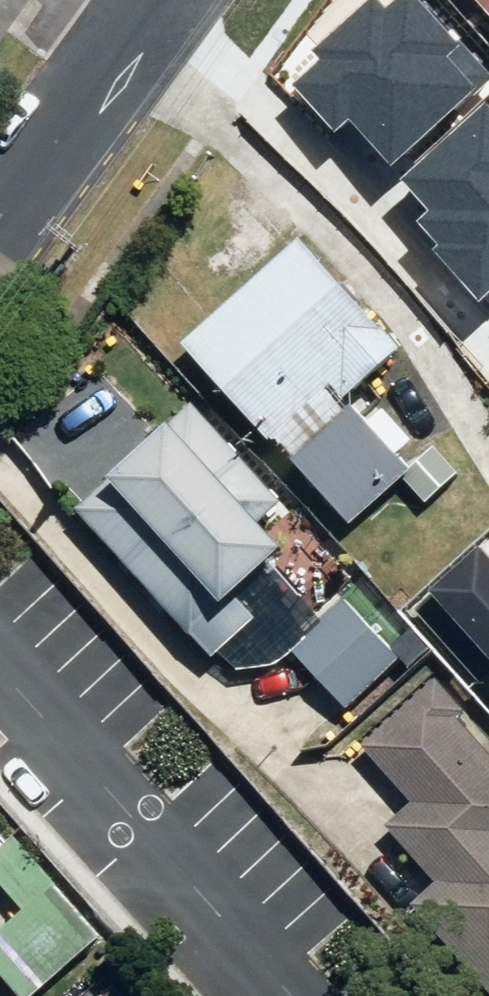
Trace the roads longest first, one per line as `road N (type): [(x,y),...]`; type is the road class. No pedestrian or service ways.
road 1 (tertiary): [(0,223),(164,0)]

